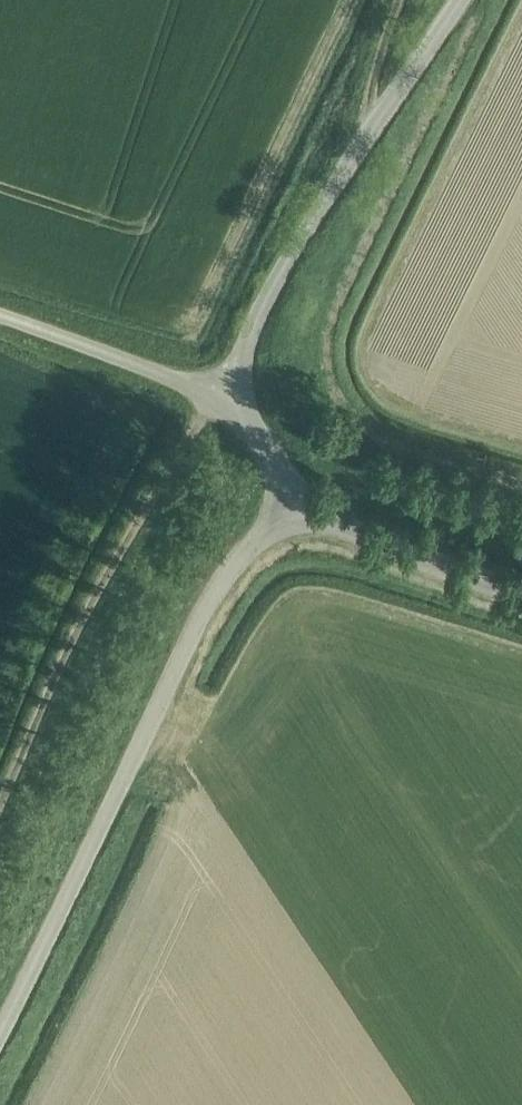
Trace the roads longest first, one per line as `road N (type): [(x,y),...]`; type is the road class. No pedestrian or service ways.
road 1 (unclassified): [(289,497),(209,602),(0,1024)]
road 2 (unclassified): [(210,390),(354,146),(457,0)]
road 3 (unclassified): [(289,497),(324,525),(521,596)]
road 4 (unclassified): [(210,390),(0,318)]
road 5 (track): [(386,0),(354,146)]
road 6 (unclassified): [(289,497),(251,426),(210,390)]

